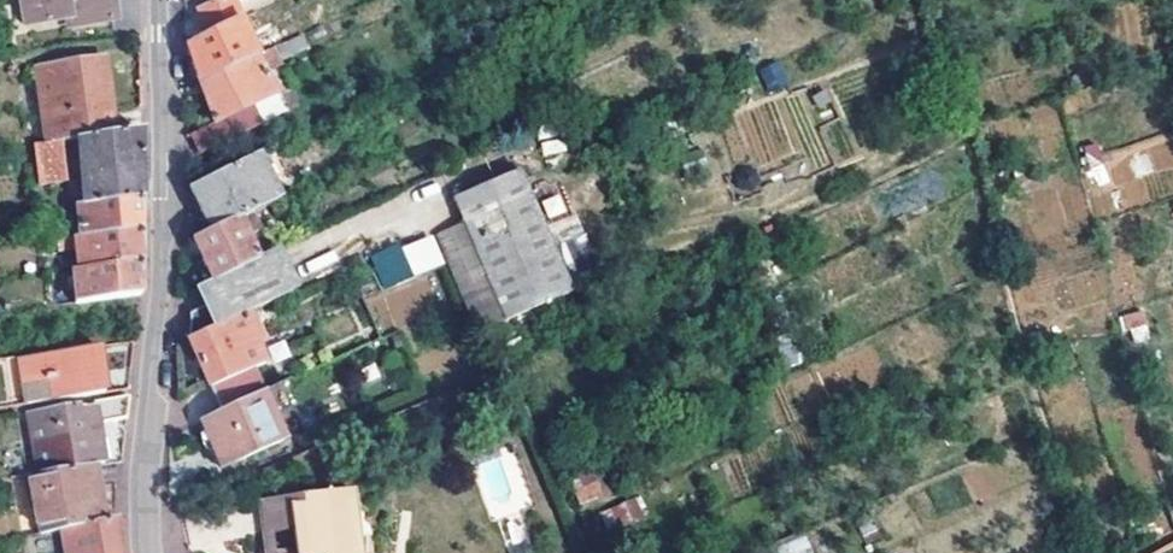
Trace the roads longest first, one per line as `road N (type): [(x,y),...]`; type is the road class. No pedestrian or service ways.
road 1 (residential): [(148,552),(144,463),(166,199),(158,0)]

